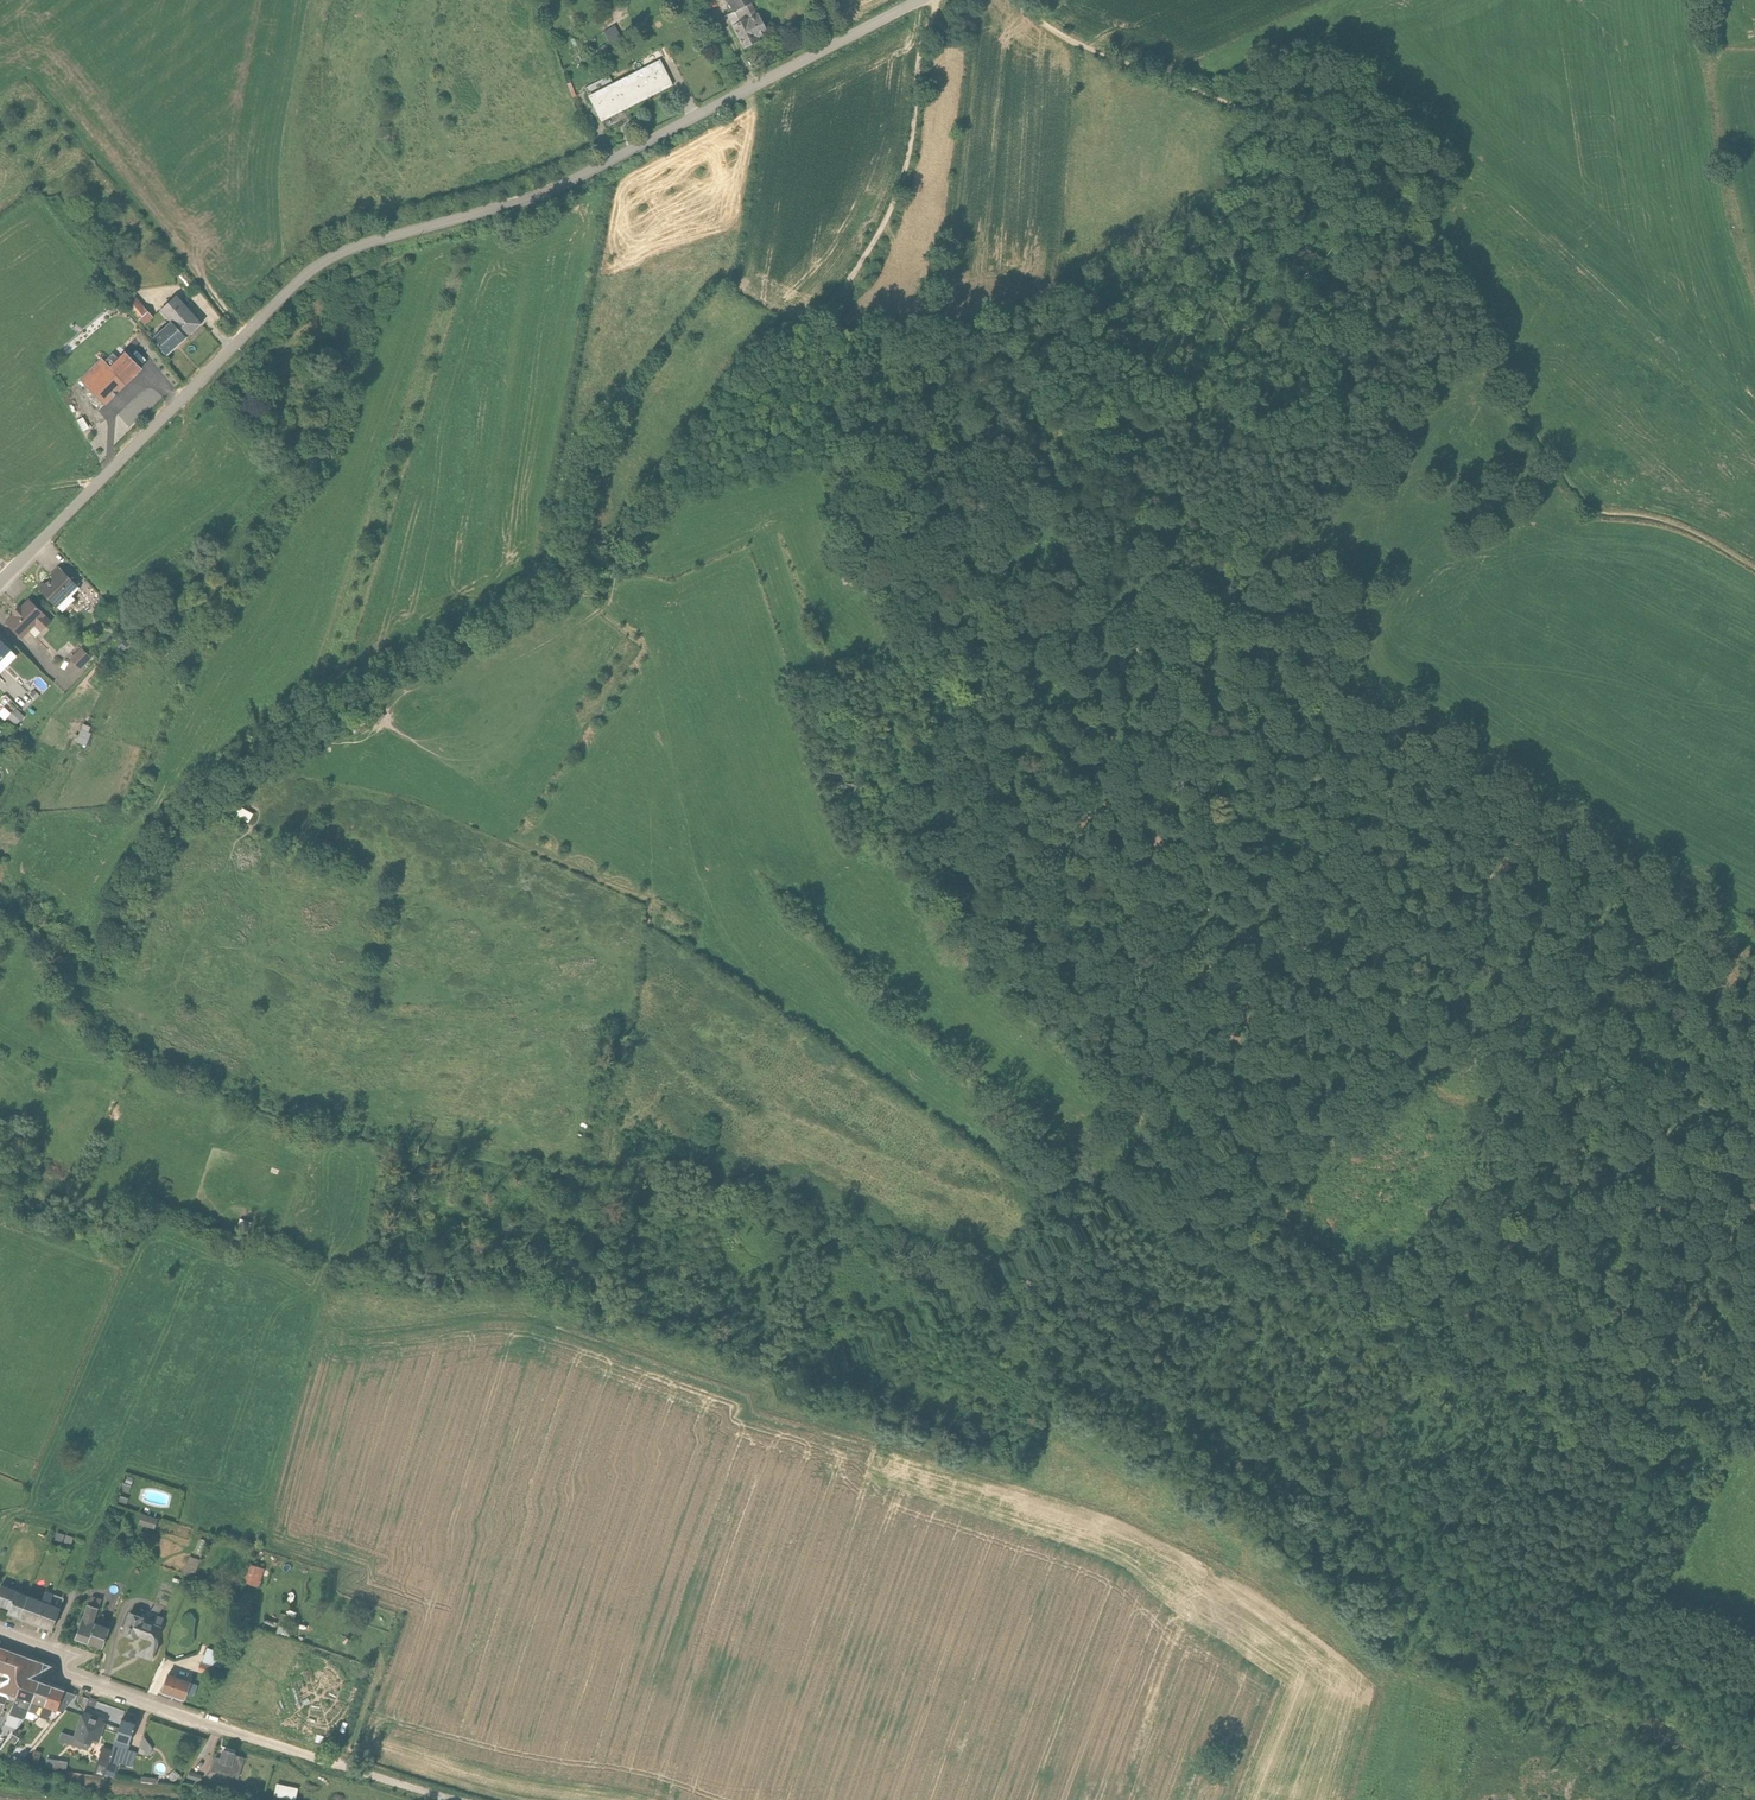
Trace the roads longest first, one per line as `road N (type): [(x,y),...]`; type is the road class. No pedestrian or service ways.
road 1 (track): [(49,974),(91,976),(110,959),(134,889),(178,823),(211,793),(604,556),(733,405),(854,283),(902,190),(938,0)]
road 2 (residential): [(0,582),(318,267),(561,188),(924,0)]
road 3 (residential): [(279,1747),(0,1652)]
road 4 (unclassified): [(447,1799),(279,1747)]
road 5 (track): [(344,1768),(399,1615)]

